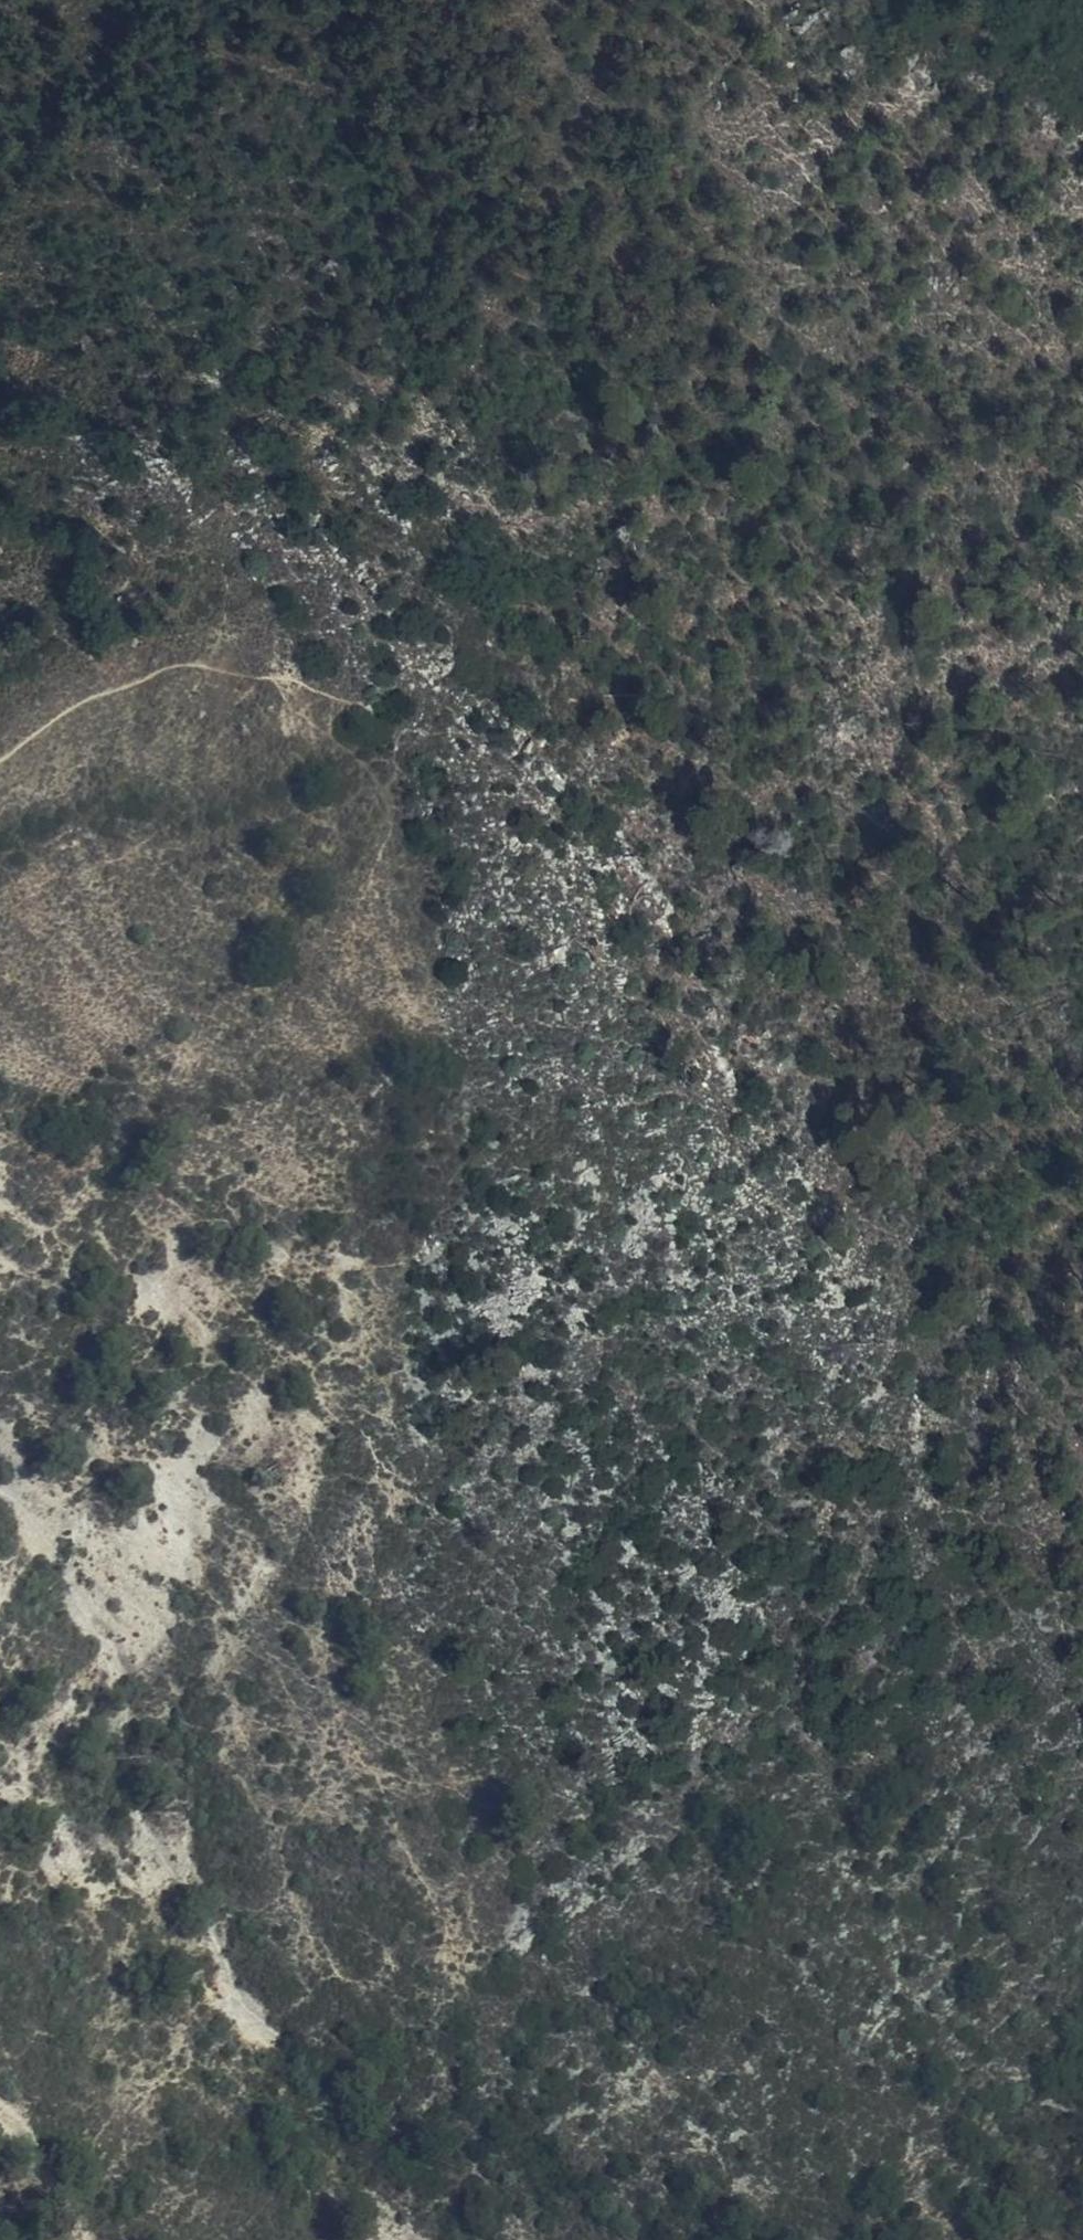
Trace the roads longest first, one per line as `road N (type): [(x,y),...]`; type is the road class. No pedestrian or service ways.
road 1 (track): [(93,2239),(0,2116)]

